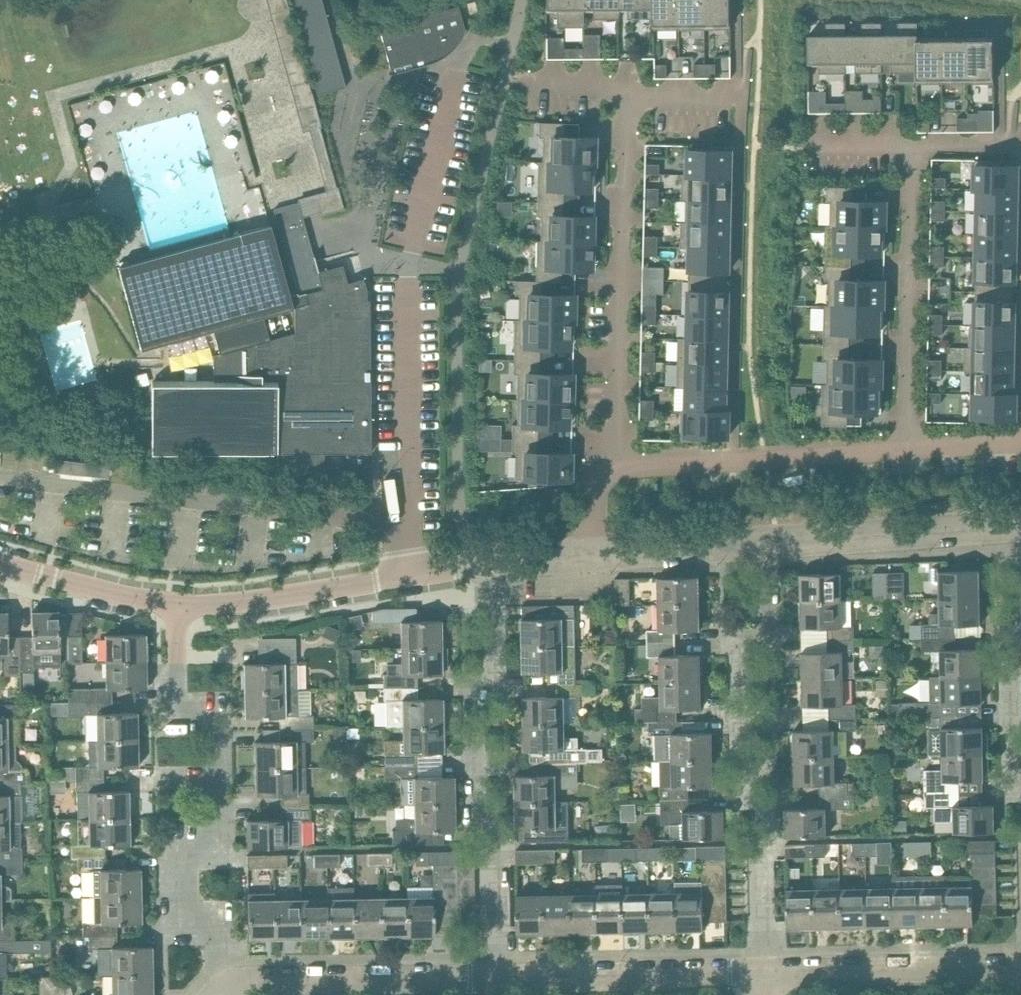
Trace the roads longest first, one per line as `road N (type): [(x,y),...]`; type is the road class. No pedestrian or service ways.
road 1 (residential): [(227,989),(224,924),(175,921),(174,851),(221,848),(220,731),(171,730),(171,601)]
road 2 (residential): [(769,976),(764,810),(744,760),(744,648),(770,628),(771,542)]
road 3 (residential): [(492,980),(478,701),(496,673),(490,561)]
road 4 (residential): [(605,471),(629,91)]
road 5 (residential): [(490,561),(236,601),(171,601)]
road 6 (residential): [(605,471),(907,450)]
road 7 (residential): [(907,450),(910,150)]
road 8 (residential): [(492,980),(769,976)]
road 9 (residential): [(227,989),(492,980)]
road 10 (residential): [(769,976),(1020,972)]
road 11 (residential): [(1020,532),(771,542)]
road 12 (residential): [(171,601),(0,561)]
road 13 (residential): [(771,542),(602,554)]
road 14 (residential): [(1020,771),(1011,674),(1020,651)]

